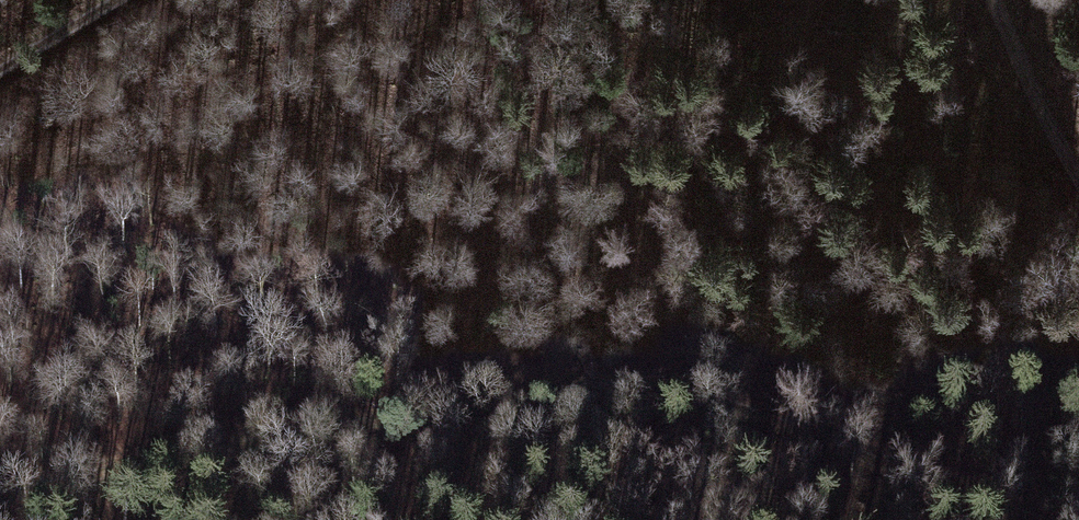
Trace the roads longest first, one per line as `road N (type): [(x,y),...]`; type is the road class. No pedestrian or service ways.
road 1 (track): [(1059,519),(676,387),(542,391),(0,496)]
road 2 (track): [(1006,0),(1078,144)]
road 3 (track): [(0,82),(120,0)]

